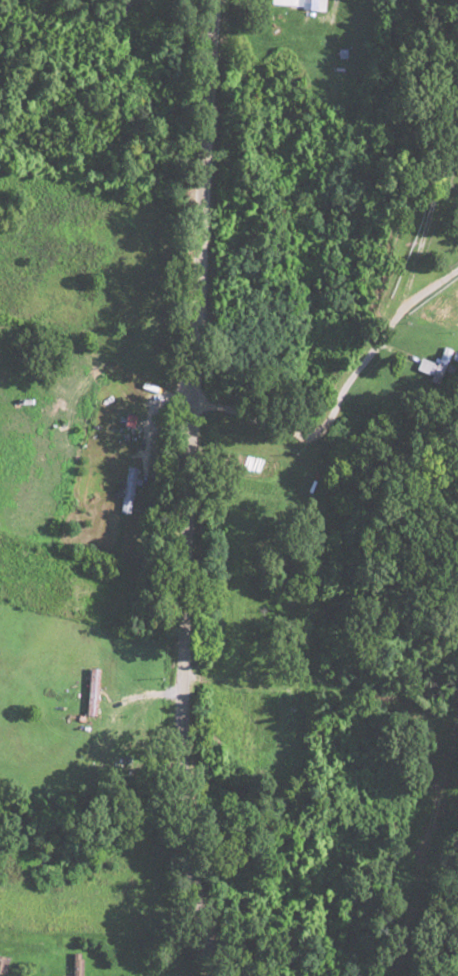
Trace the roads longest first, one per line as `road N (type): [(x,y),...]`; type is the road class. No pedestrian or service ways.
road 1 (residential): [(216,975),(184,775),(225,0)]

